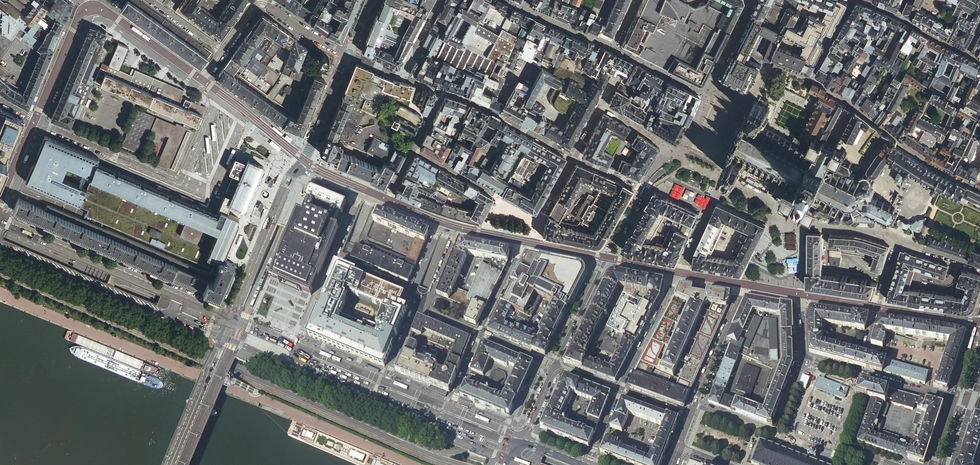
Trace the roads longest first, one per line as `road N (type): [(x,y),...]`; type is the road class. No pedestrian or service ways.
road 1 (primary): [(493,440),(450,437),(273,365),(209,322),(0,232)]
road 2 (primary): [(0,263),(373,427)]
road 3 (tertiary): [(668,0),(708,89),(707,116),(646,189),(605,263)]
road 4 (unclassified): [(42,121),(181,181),(216,100),(198,86)]
road 5 (primary): [(291,368),(510,458)]
road 6 (primary): [(180,298),(0,222)]
road 7 (primary): [(0,248),(172,316)]
road 8 (residential): [(298,166),(231,319)]
road 9 (residential): [(296,346),(360,195)]
road 10 (residential): [(876,313),(899,239),(979,268)]
road 11 (secondary): [(224,337),(175,464)]
road 12 (residential): [(691,415),(742,290)]
road 13 (residential): [(619,389),(675,277)]
road 14 (primary): [(373,427),(446,451),(493,440)]
road 15 (unclassified): [(198,86),(95,18)]

